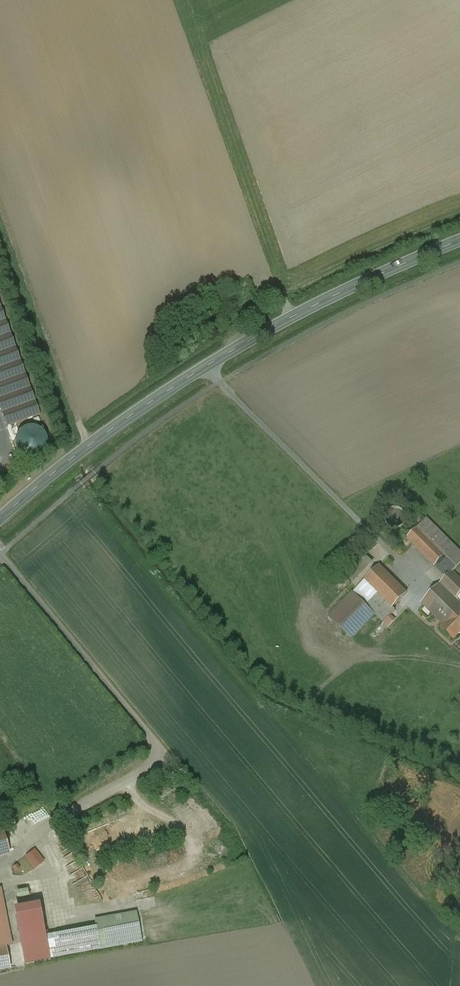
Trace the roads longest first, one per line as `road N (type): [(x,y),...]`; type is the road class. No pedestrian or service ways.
road 1 (tertiary): [(0,519),(92,444),(207,366),(305,310),(459,241)]

